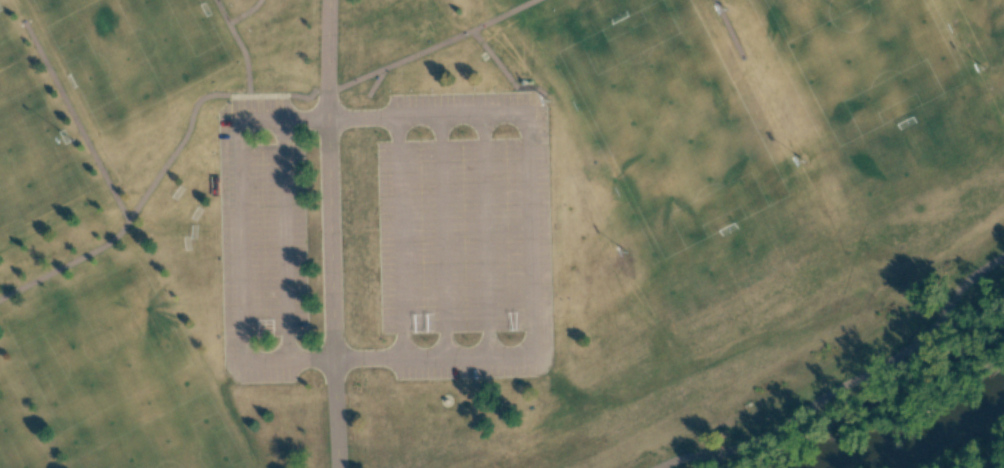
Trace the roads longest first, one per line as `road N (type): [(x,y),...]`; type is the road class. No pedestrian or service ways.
road 1 (residential): [(337,467),(329,0)]

